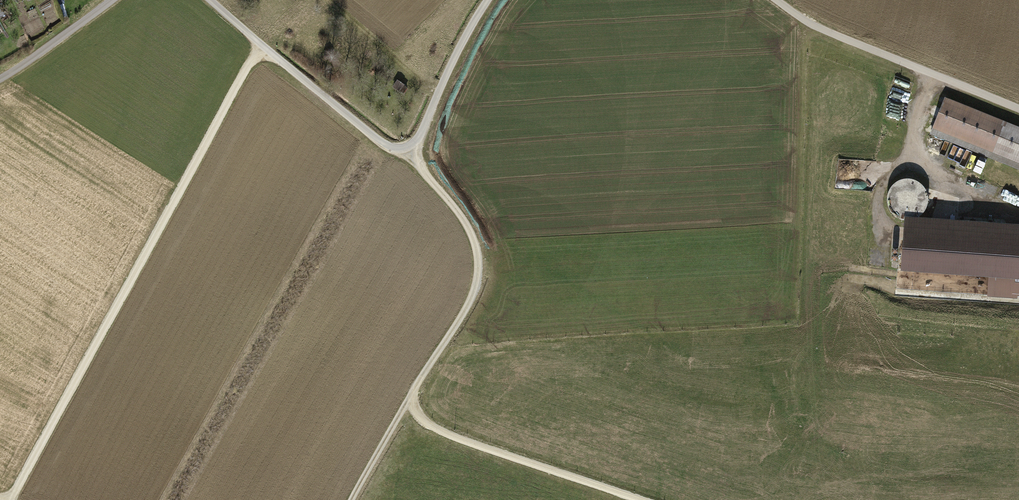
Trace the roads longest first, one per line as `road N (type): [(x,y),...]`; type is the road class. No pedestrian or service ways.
road 1 (track): [(265,50),(249,62),(9,499)]
road 2 (track): [(350,499),(477,287),(482,257),(412,144)]
road 3 (track): [(412,393),(417,414),(443,430),(648,499)]
road 4 (track): [(782,0),(807,19),(1018,108)]
road 5 (track): [(412,144),(389,147),(209,0)]
road 6 (track): [(488,0),(412,144)]
road 7 (track): [(112,0),(0,81)]

